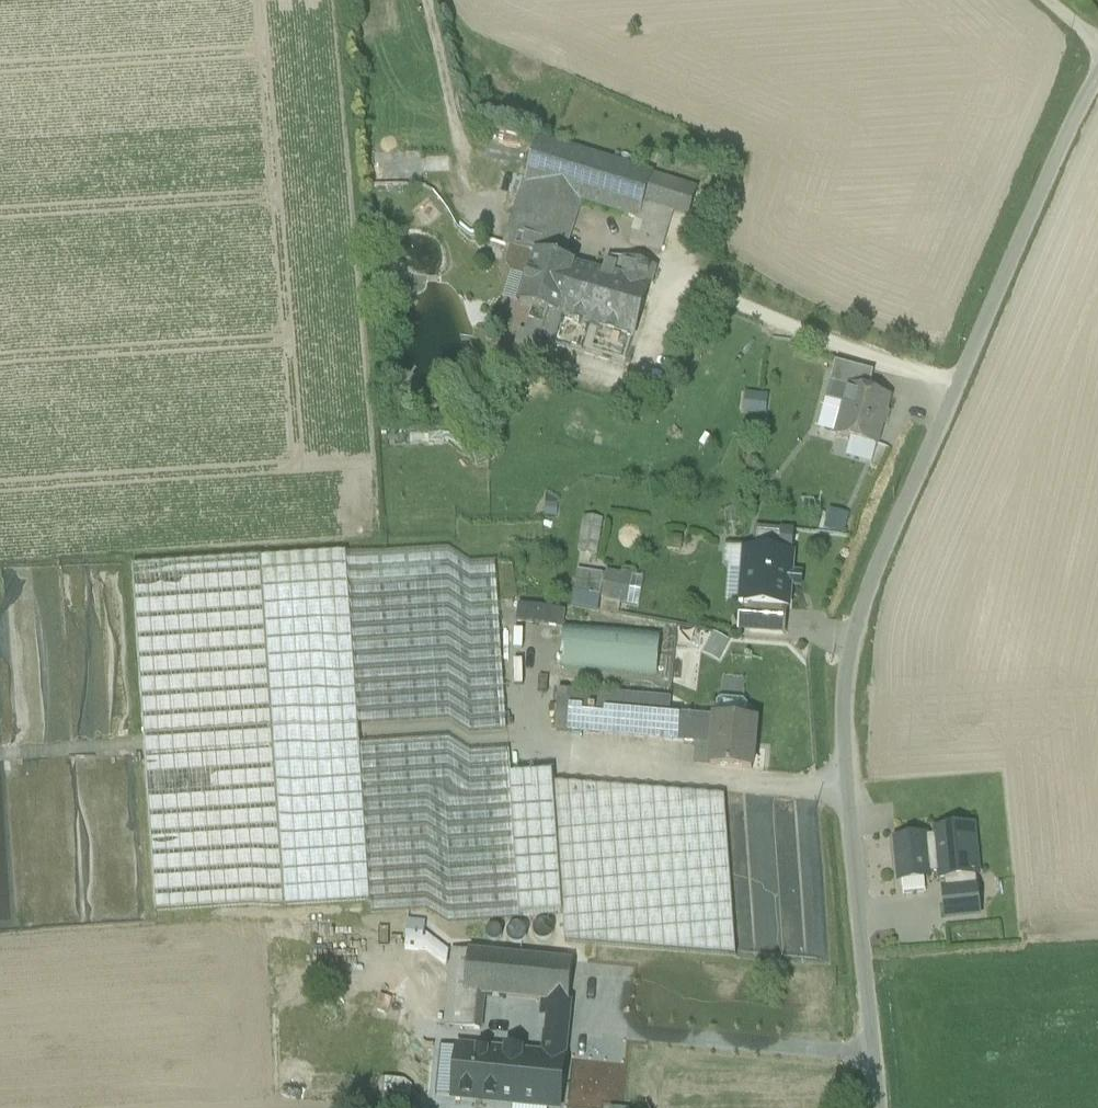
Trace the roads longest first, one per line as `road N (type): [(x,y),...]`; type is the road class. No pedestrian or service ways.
road 1 (residential): [(884,1107),(842,666),(976,338),(1097,75)]

